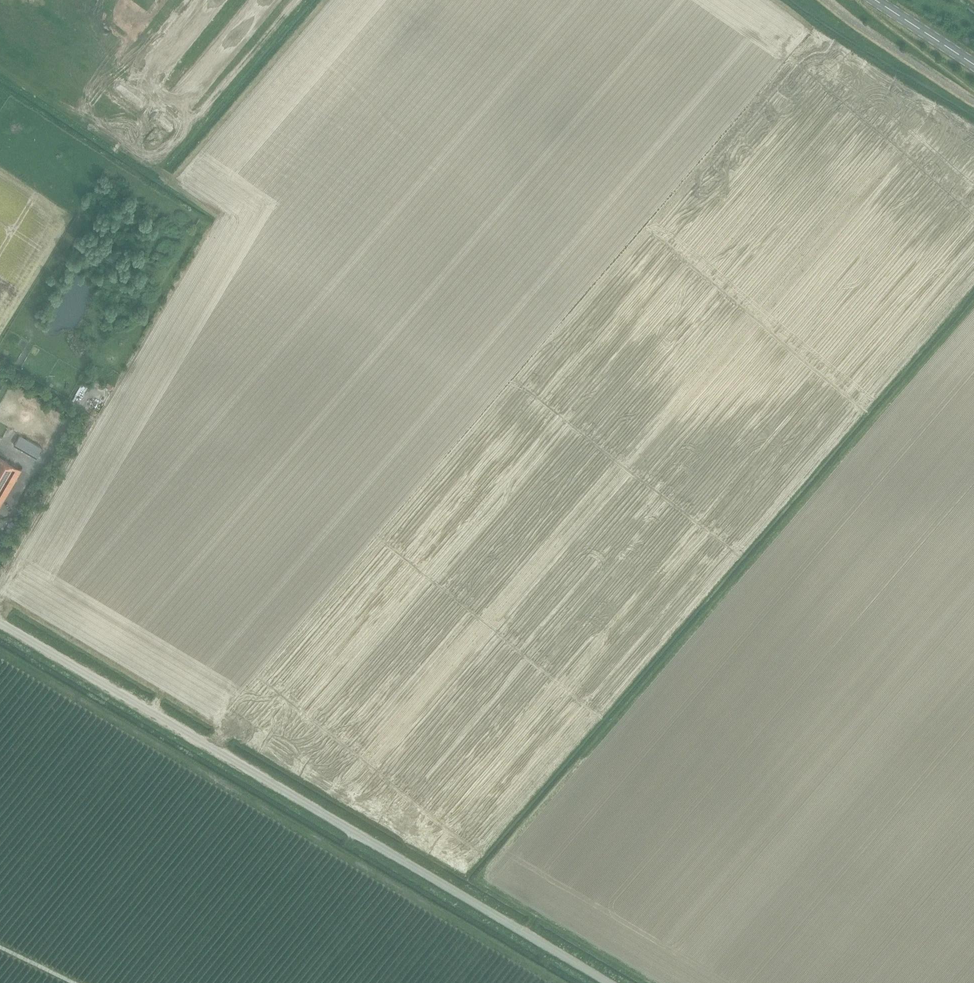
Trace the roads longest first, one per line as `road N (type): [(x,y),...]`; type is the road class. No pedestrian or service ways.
road 1 (unclassified): [(607,982),(0,623)]

